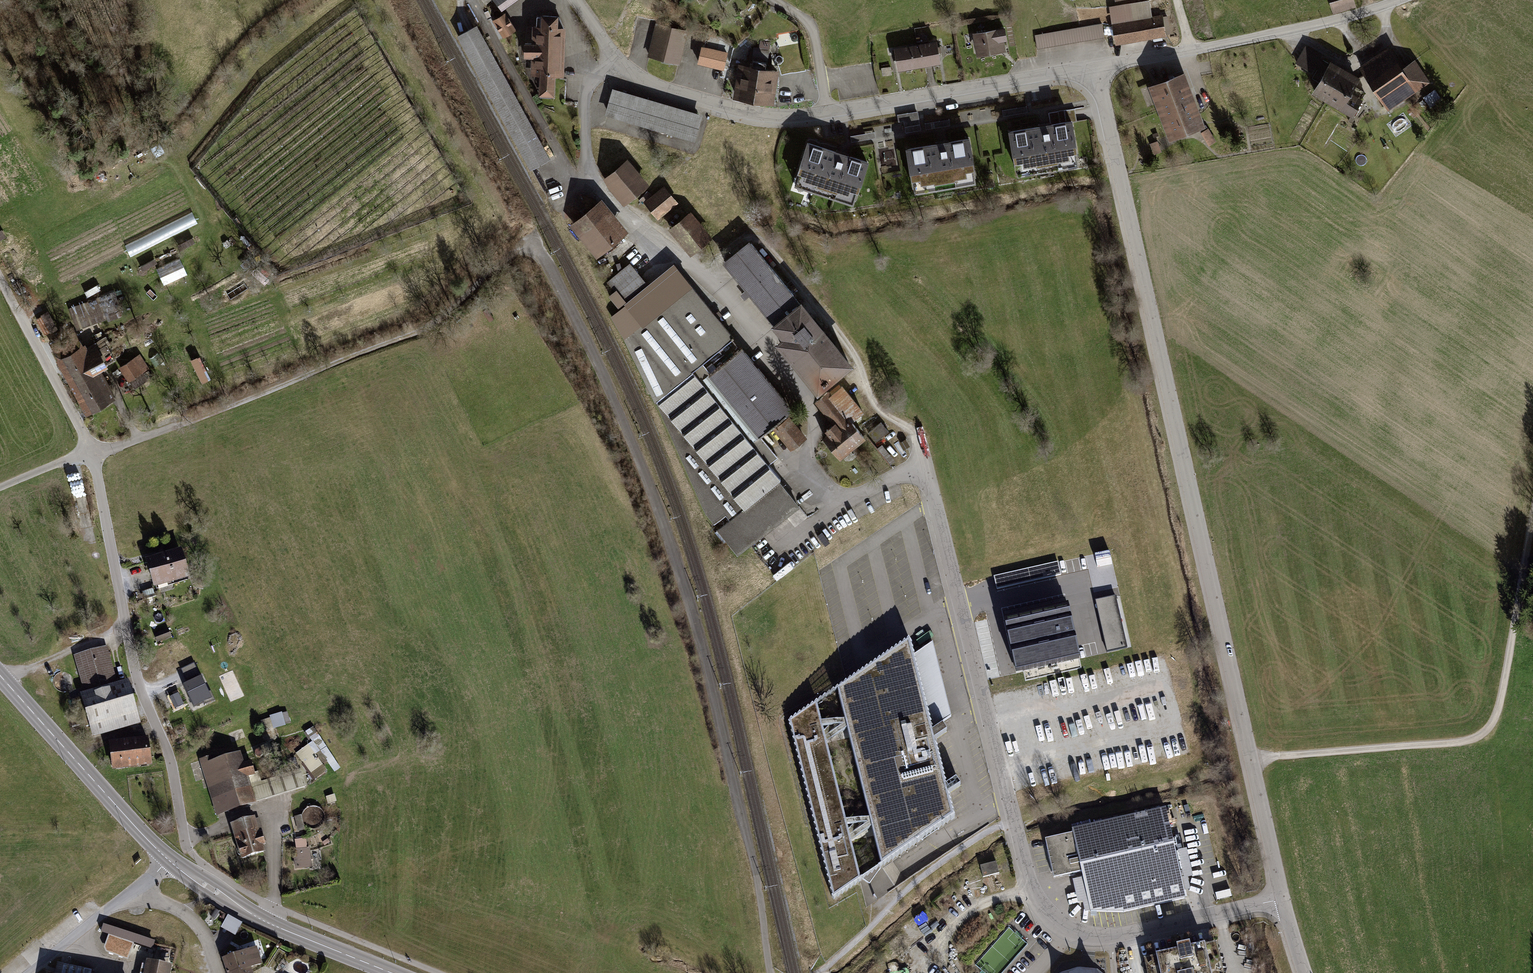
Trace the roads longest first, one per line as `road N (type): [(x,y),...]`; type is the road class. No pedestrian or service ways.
road 1 (track): [(770,972),(732,772),(674,551),(608,383),(537,246),(519,245),(424,328),(94,455)]
road 2 (unclassified): [(1283,899),(1096,66)]
road 3 (unclassified): [(1283,899),(1110,936),(1072,931),(1047,914),(1028,874),(917,434)]
road 4 (unclassified): [(1096,66),(812,114),(759,114),(640,77),(616,58),(575,0)]
road 5 (track): [(1532,513),(1500,703),(1485,731),(1452,742),(1251,758)]
road 6 (residential): [(94,455),(136,671),(170,758),(185,840)]
road 7 (track): [(917,434),(878,409),(852,352),(763,242),(747,238),(699,270)]
road 8 (unclassified): [(1096,66),(1398,0)]
road 9 (tertiary): [(391,972),(257,917),(168,859)]
road 10 (track): [(1014,819),(921,877),(818,972)]
road 11 (tertiary): [(168,859),(0,675)]
road 12 (track): [(220,875),(274,907),(439,972)]
road 13 (residential): [(0,279),(94,455)]
road 14 (unclassified): [(135,889),(30,972)]
road 15 (track): [(128,634),(4,680)]
road 16 (residential): [(218,972),(197,925),(135,889)]

